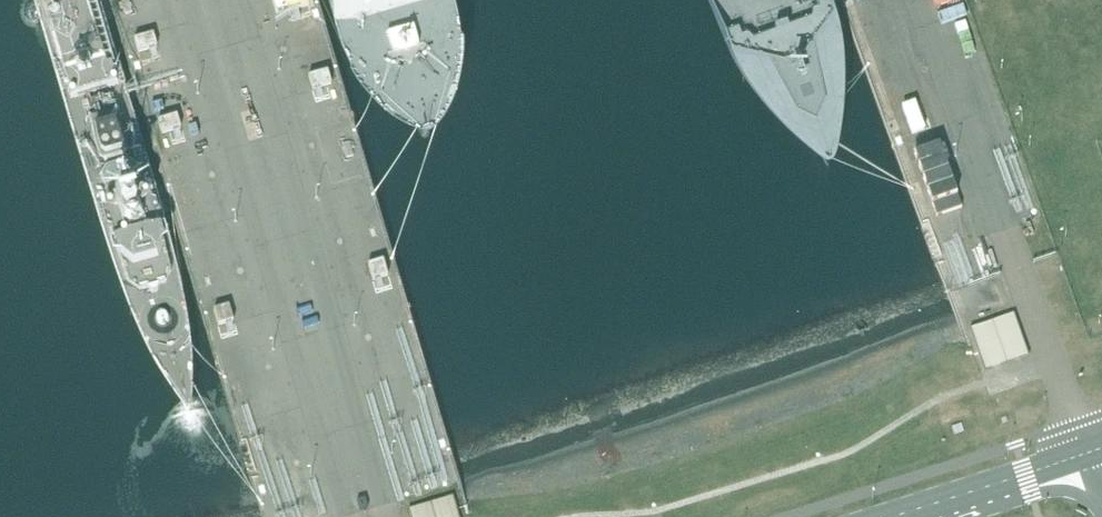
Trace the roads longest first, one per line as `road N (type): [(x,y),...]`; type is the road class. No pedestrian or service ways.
road 1 (unclassified): [(366,516),(215,0)]

